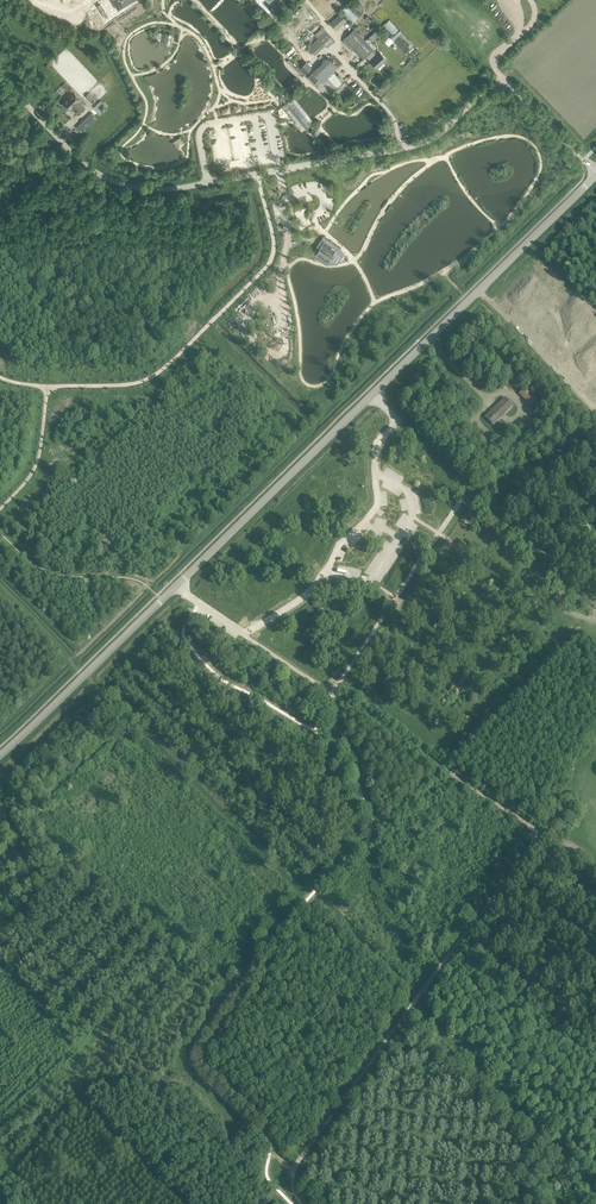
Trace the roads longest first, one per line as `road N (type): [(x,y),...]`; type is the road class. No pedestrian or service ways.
road 1 (tertiary): [(0,755),(595,176)]
road 2 (unclassified): [(595,173),(520,95),(499,87),(416,145),(150,192),(119,189),(89,172),(0,77)]
road 3 (track): [(47,386),(145,380),(237,296),(273,253),(260,174)]

